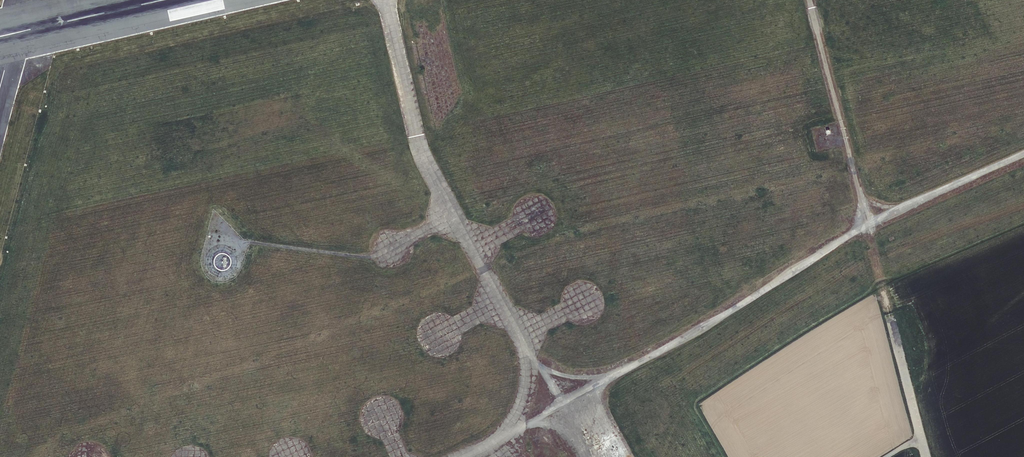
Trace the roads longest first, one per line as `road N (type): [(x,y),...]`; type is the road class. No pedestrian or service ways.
road 1 (unclassified): [(925,456),(890,319)]

